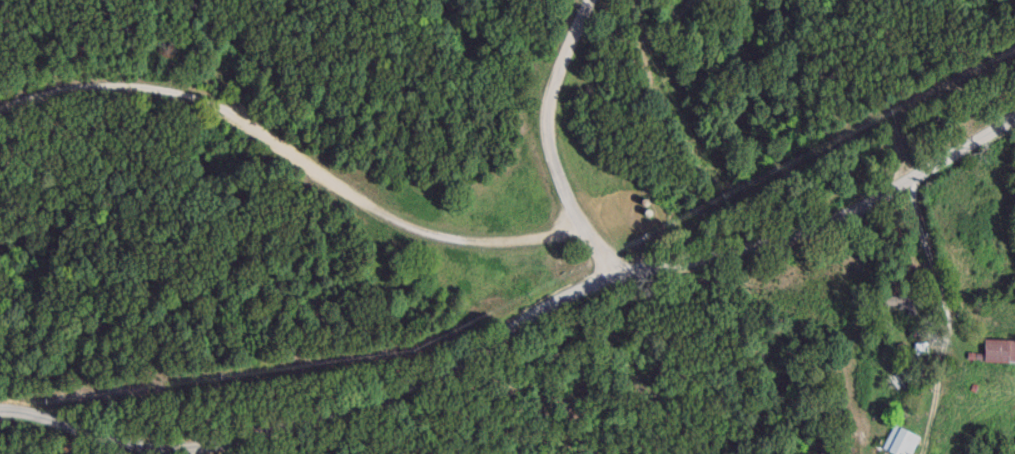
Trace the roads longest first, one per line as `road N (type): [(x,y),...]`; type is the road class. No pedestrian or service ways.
road 1 (tertiary): [(1014,114),(933,168),(794,233),(611,278),(444,368),(341,412),(165,453),(0,405)]
road 2 (residential): [(571,224),(529,243),(495,247),(390,219),(244,106),(194,89),(66,88),(0,109)]
road 3 (residential): [(571,224),(541,130),(543,97),(582,5)]

